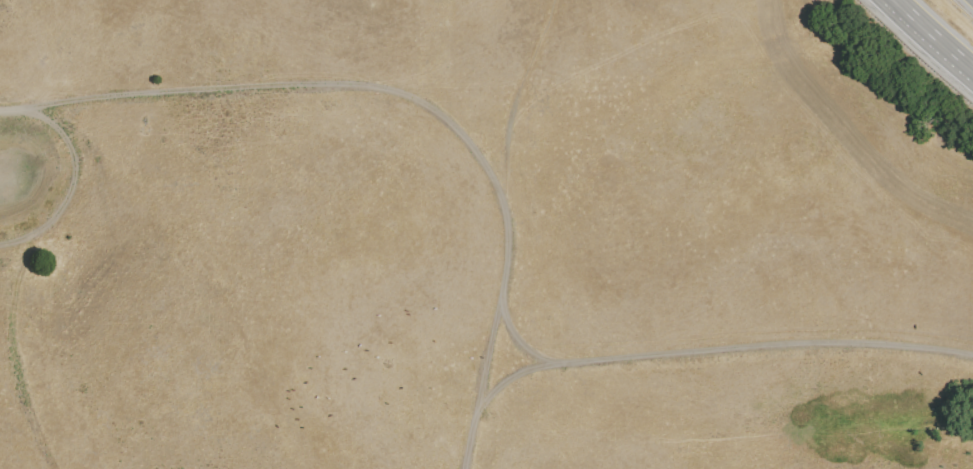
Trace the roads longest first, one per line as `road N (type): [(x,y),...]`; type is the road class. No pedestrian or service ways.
road 1 (track): [(0,111),(351,83),(403,92),(451,115),(487,156),(518,223),(495,325),(547,369)]
road 2 (track): [(43,109),(67,139),(74,165),(19,267),(4,313)]
road 3 (track): [(552,0),(515,95),(500,188)]

